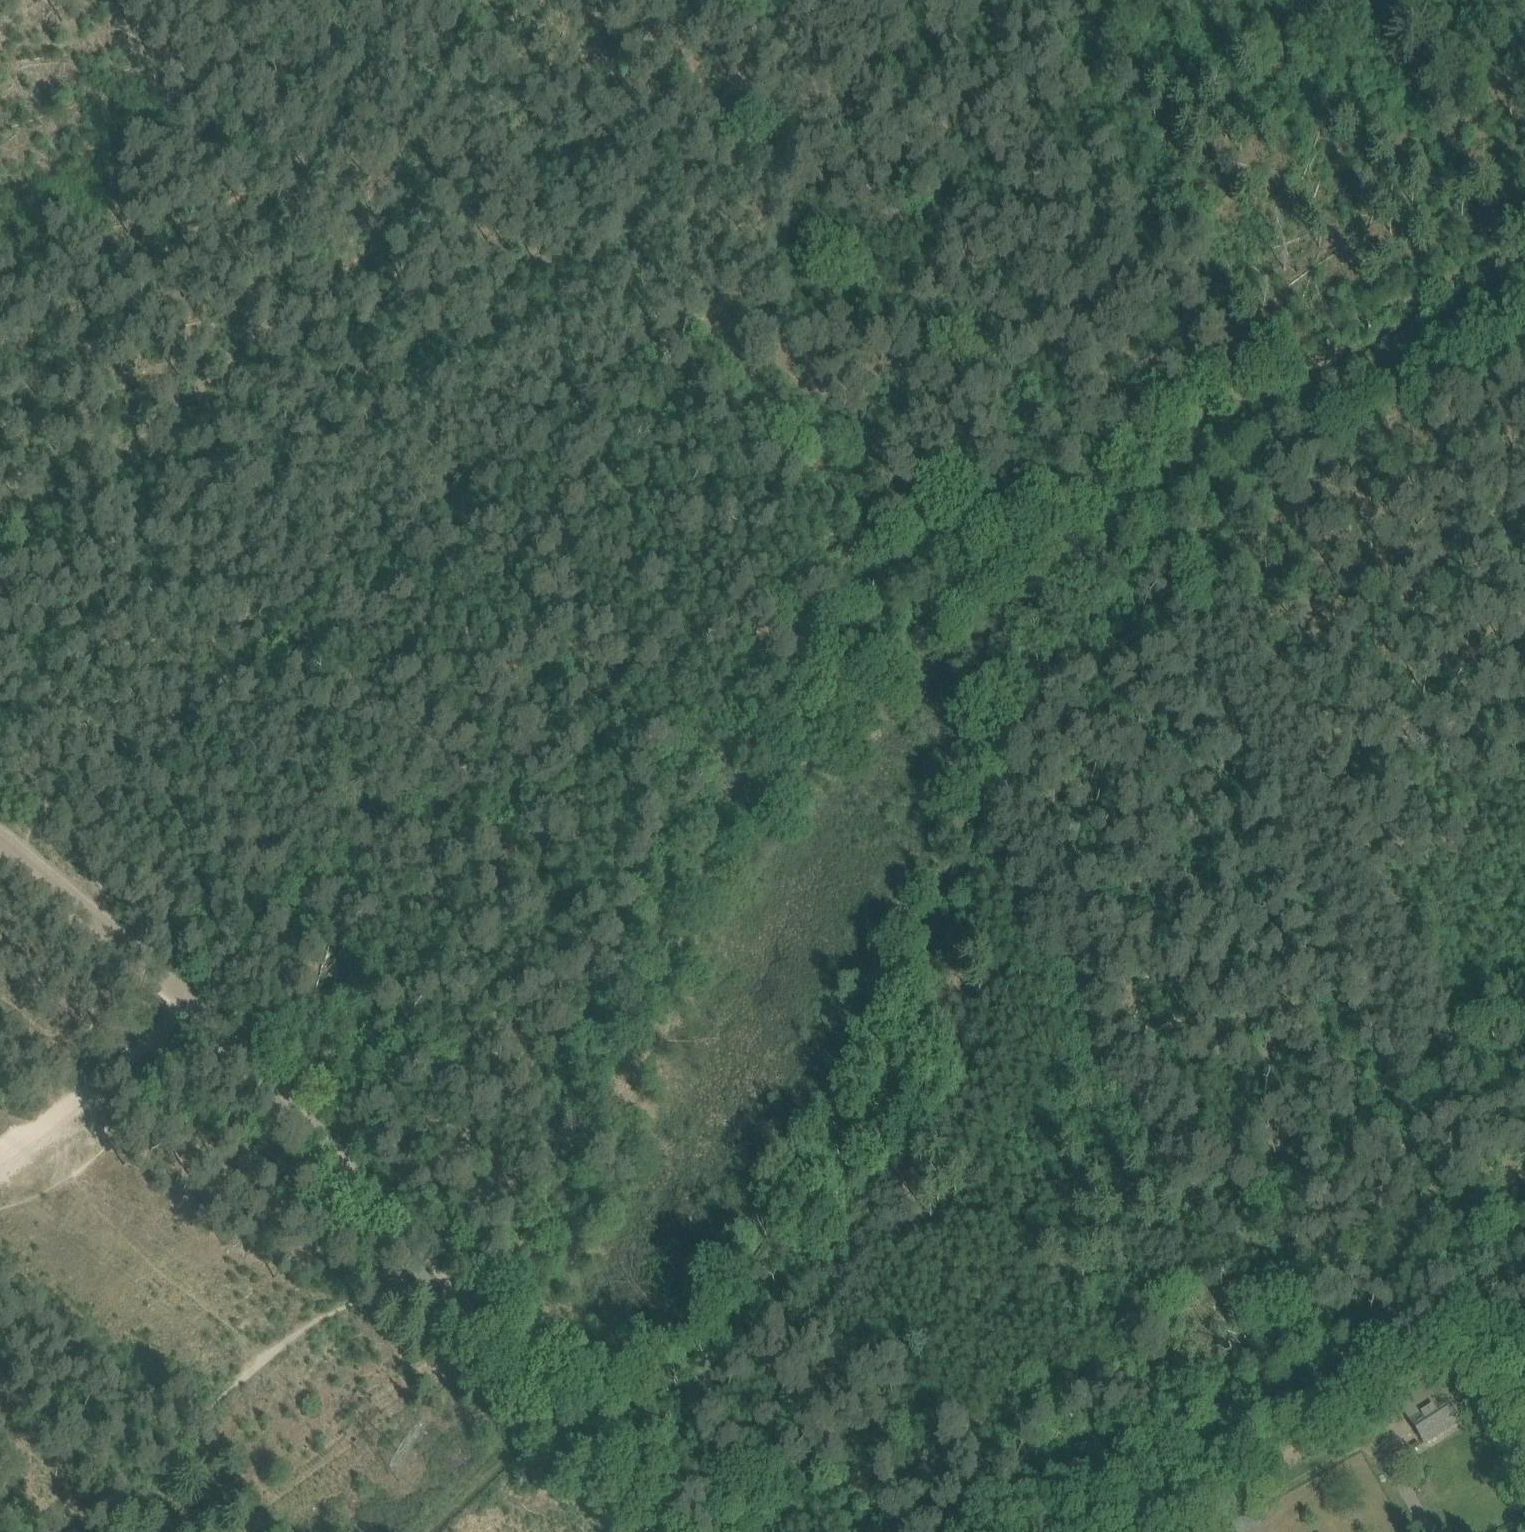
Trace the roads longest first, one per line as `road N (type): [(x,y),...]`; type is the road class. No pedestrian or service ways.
road 1 (track): [(677,1531),(608,1471),(298,1124),(194,1020)]
road 2 (track): [(0,844),(194,1020)]
road 3 (track): [(0,1160),(182,1027)]

